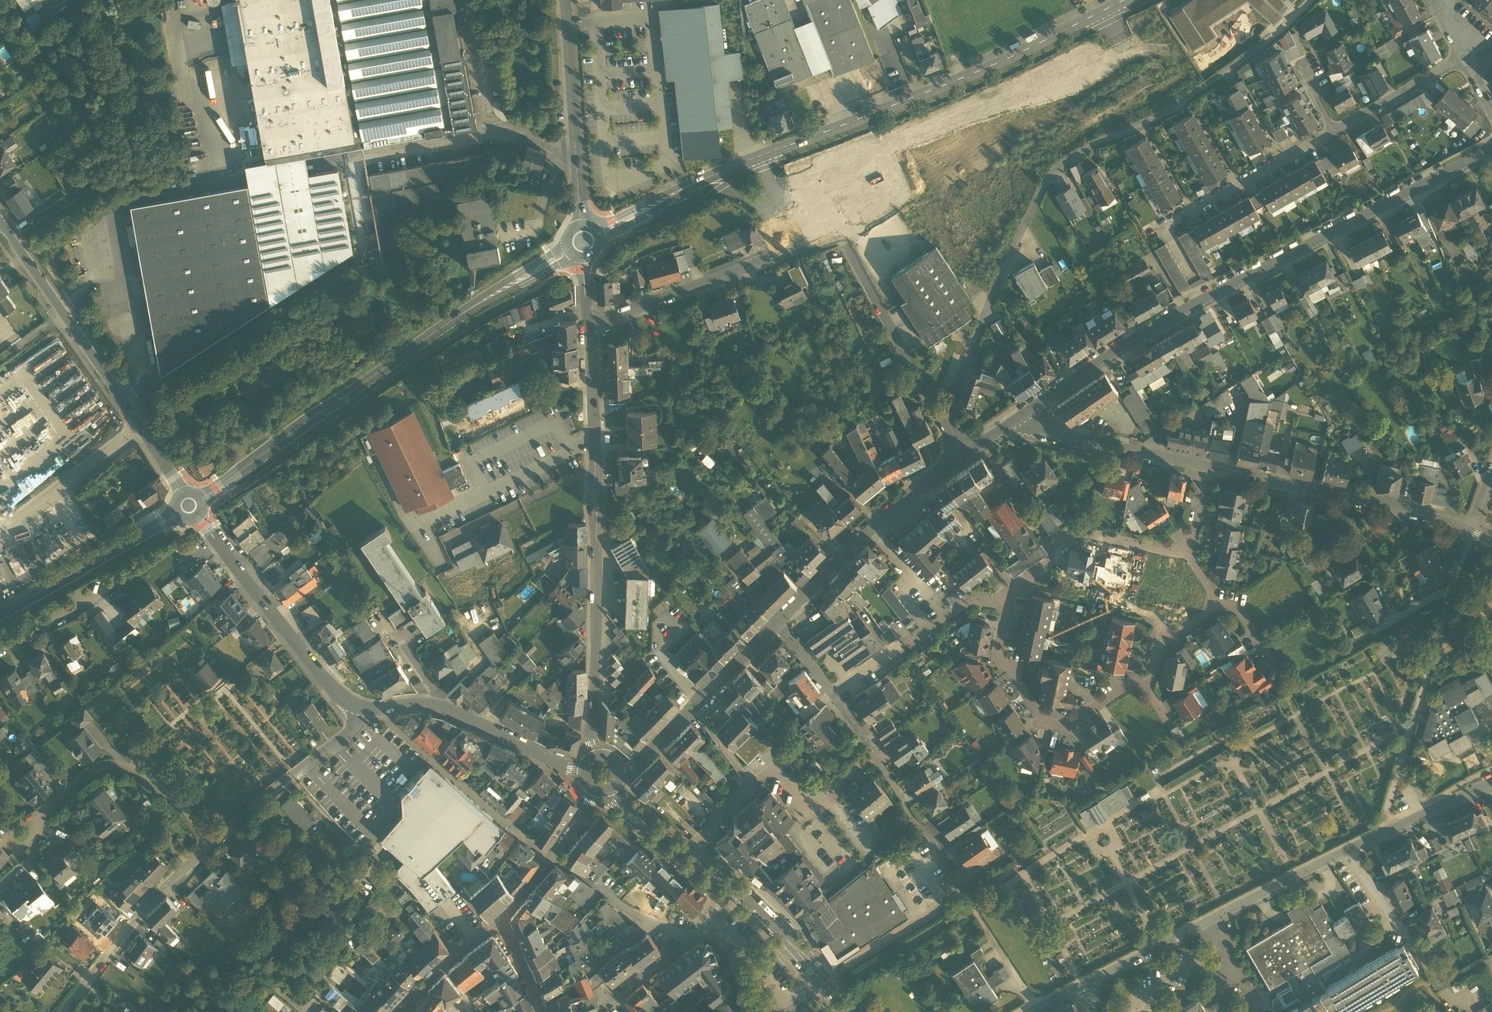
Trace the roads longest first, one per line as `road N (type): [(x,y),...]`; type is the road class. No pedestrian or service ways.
road 1 (residential): [(945,429),(1044,181),(1091,142),(1176,107),(1310,0)]
road 2 (tertiary): [(600,234),(756,157),(966,76),(1124,0)]
road 3 (tertiary): [(1027,412),(1151,328),(1491,148)]
road 4 (tertiary): [(203,498),(435,332),(566,253)]
road 5 (residential): [(596,757),(589,324)]
road 6 (tertiary): [(183,493),(0,225)]
road 7 (residential): [(212,839),(132,767),(101,767),(39,814),(29,857),(0,880)]
road 8 (residential): [(1348,850),(1087,980)]
road 9 (residential): [(1476,532),(1437,516),(1204,466)]
road 10 (residential): [(1008,598),(996,661),(1008,665),(1042,716),(1073,723),(1127,683),(1147,687)]
road 11 (tertiary): [(778,625),(882,516),(962,455)]
road 12 (tertiary): [(359,708),(343,700),(200,517)]
road 13 (residential): [(212,839),(133,921),(63,1011)]
road 14 (unclassified): [(553,857),(381,712)]
road 15 (unclassified): [(580,224),(565,0)]
road 16 (tertiary): [(622,770),(695,712),(778,625)]
road 17 (residential): [(945,429),(847,244)]
road 18 (residential): [(1008,598),(967,601),(832,694)]
road 19 (tertiary): [(0,615),(178,515)]
road 20 (residential): [(359,708),(355,726),(212,839)]
road 21 (residential): [(589,324),(771,257)]
road 22 (residential): [(1165,227),(1333,132)]
road 23 (residential): [(1204,466),(1059,434),(1027,412)]
road 24 (tertiary): [(849,1011),(738,892)]
road 25 (tertiary): [(584,772),(436,706)]
road 26 (residential): [(1439,983),(1348,850)]
road 27 (tertiary): [(738,892),(612,792)]
road 28 (residential): [(1491,783),(1348,850)]
road 29 (residential): [(832,694),(918,821)]
road 30 (residential): [(1333,132),(1466,56)]
road 31 (residential): [(500,917),(394,1011)]
road 32 (residential): [(1186,548),(1075,530),(1052,545)]
road 33 (residential): [(1147,687),(1160,640),(1226,600)]
road 34 (residential): [(1052,545),(981,443)]
road 35 (unclassified): [(587,880),(645,918),(697,933)]
road 36 (residential): [(0,650),(107,592)]

